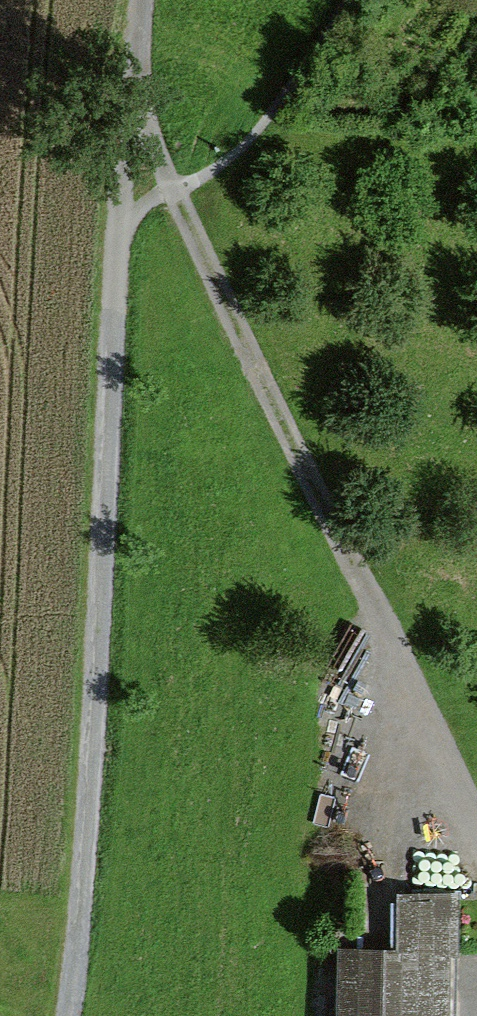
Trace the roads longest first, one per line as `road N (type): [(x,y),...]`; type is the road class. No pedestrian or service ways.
road 1 (track): [(136,99),(476,836)]
road 2 (track): [(121,217),(96,693),(64,1015)]
road 3 (track): [(148,0),(121,217)]

